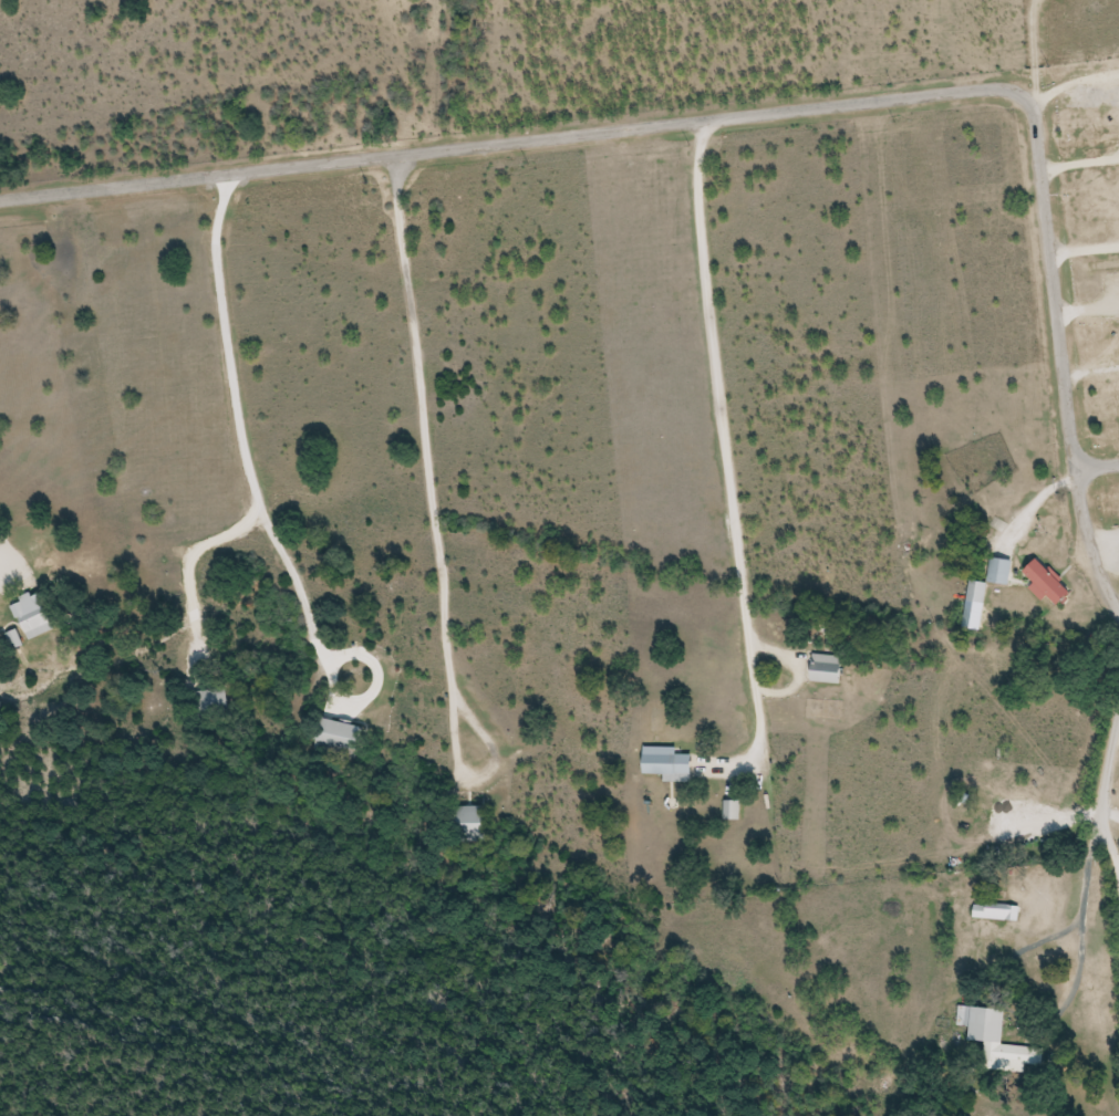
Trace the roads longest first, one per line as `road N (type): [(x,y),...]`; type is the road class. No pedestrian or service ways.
road 1 (residential): [(0,200),(1004,90),(1026,97),(1035,115),(1077,469)]
road 2 (residential): [(733,768),(753,754),(759,727),(704,268),(696,174),(703,121)]
road 3 (residential): [(458,775),(395,156)]
road 4 (residential): [(346,707),(260,514),(241,451),(216,246),(235,175)]
road 5 (residential): [(1118,866),(1101,833),(1097,795),(1118,707)]
road 6 (residential): [(1118,623),(1081,514),(1077,469)]

